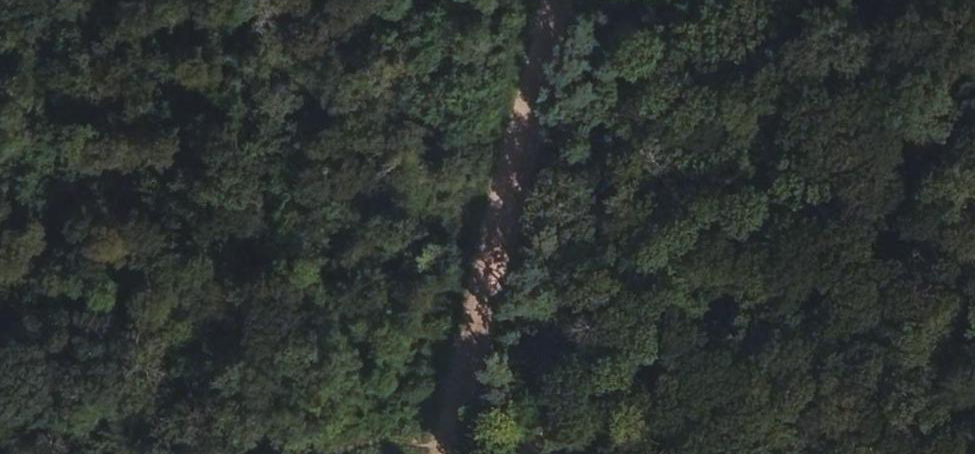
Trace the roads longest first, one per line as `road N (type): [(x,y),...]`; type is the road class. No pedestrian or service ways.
road 1 (track): [(322,453),(460,414),(664,453)]

